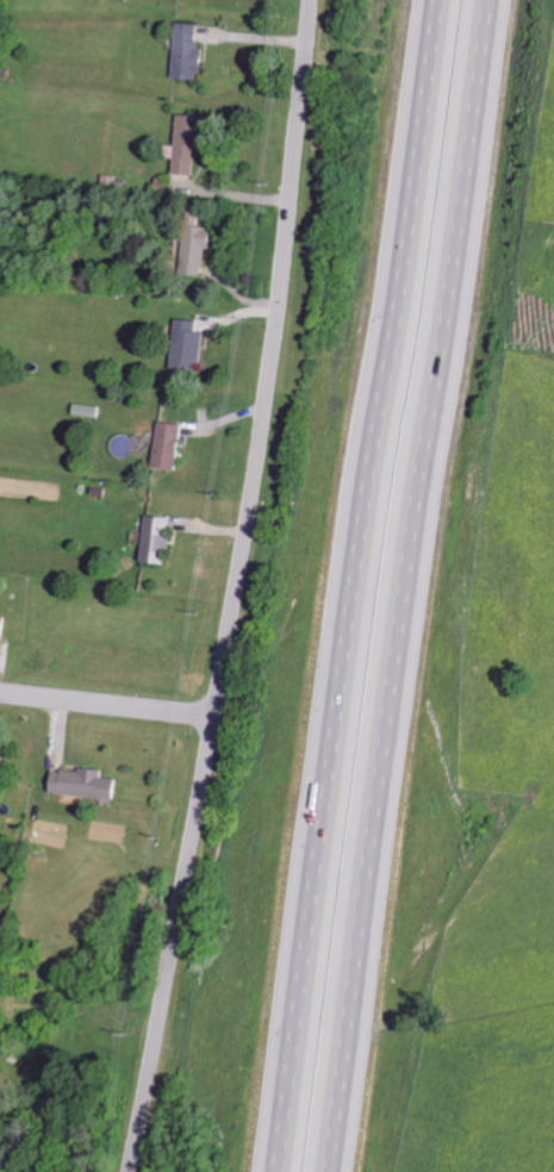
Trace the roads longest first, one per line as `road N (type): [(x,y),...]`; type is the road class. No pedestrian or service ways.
road 1 (residential): [(309,0),(248,528),(133,1171)]
road 2 (motorway): [(326,1171),(477,0)]
road 3 (motorway): [(426,0),(278,1171)]
road 4 (residential): [(216,717),(0,693)]

